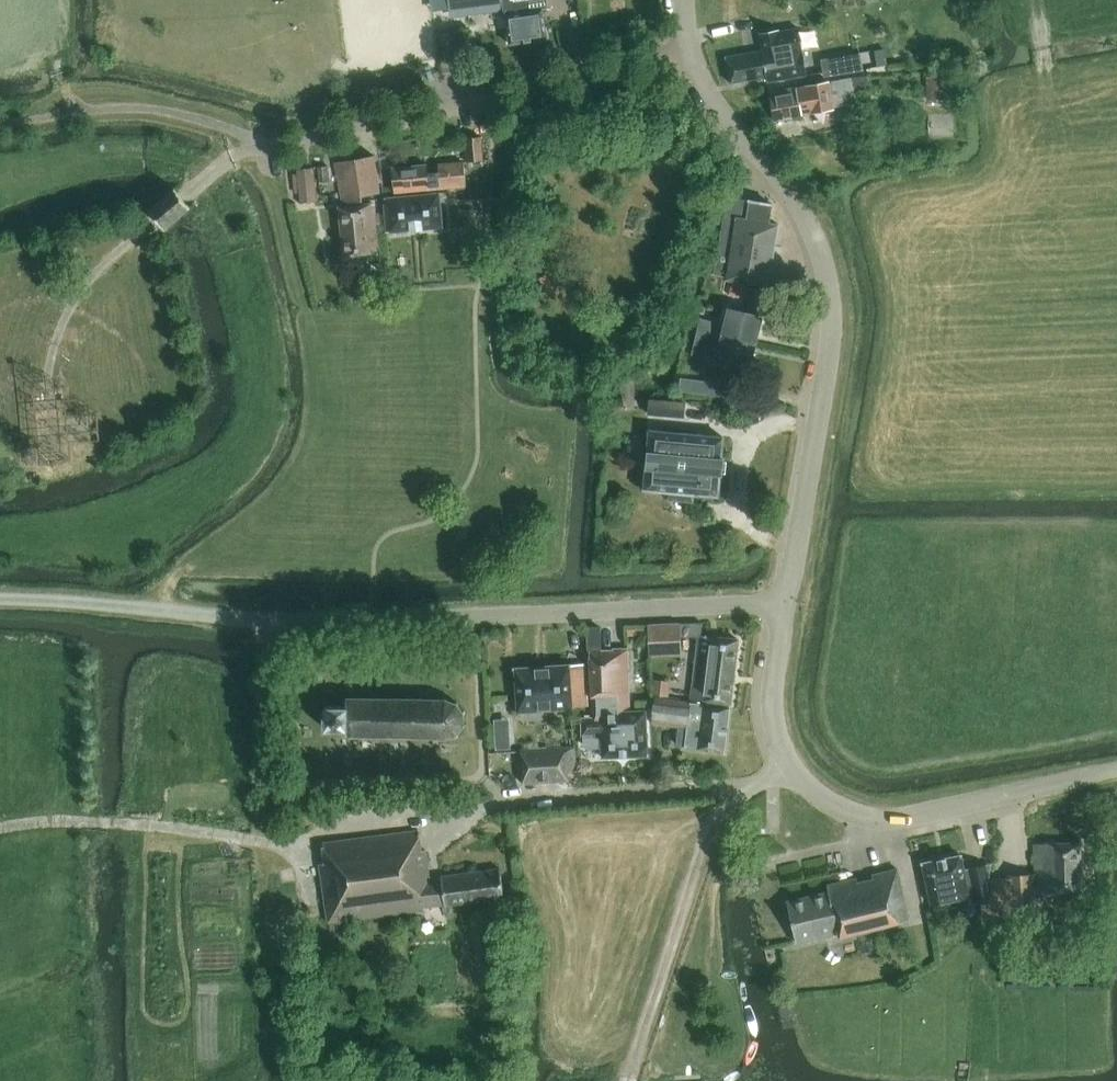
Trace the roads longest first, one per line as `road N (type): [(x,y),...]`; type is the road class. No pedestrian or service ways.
road 1 (tertiary): [(1116,770),(880,819),(839,808),(793,773),(775,727),(775,675),(830,351),(826,259),(792,197),(703,83),(685,0)]
road 2 (track): [(629,1080),(709,830),(757,783)]
road 3 (track): [(0,828),(108,820),(238,838),(304,856)]

